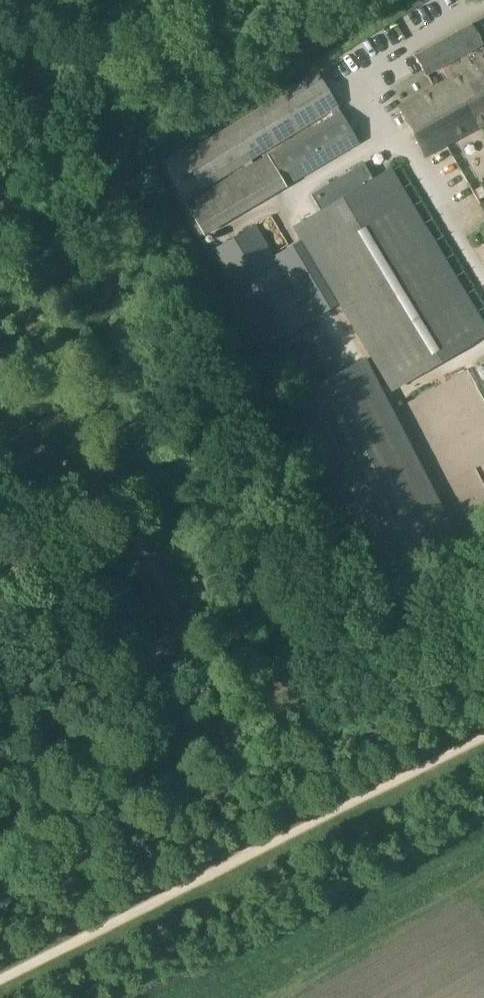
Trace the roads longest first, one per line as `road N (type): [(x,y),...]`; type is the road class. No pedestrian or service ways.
road 1 (track): [(0,260),(237,720)]
road 2 (track): [(132,238),(92,442)]

